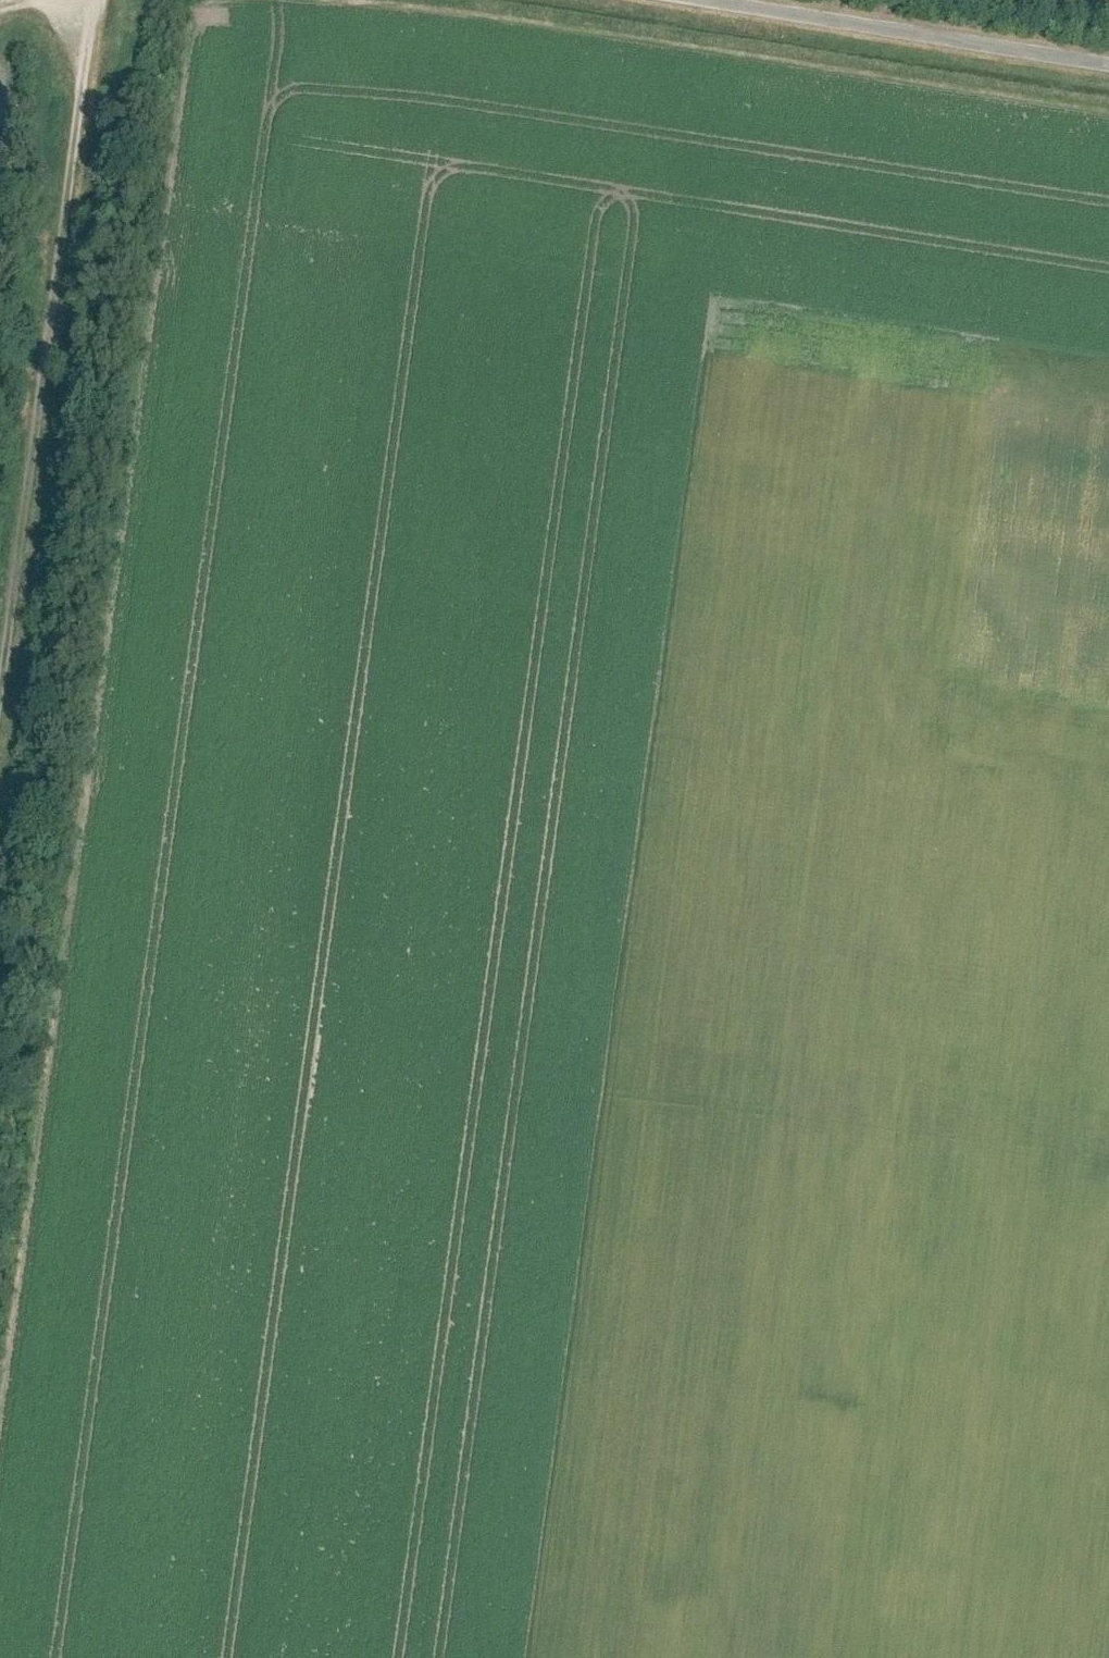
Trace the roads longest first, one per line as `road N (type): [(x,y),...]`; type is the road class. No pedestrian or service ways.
road 1 (track): [(94,63),(0,754)]
road 2 (unclassified): [(1108,56),(772,0)]

